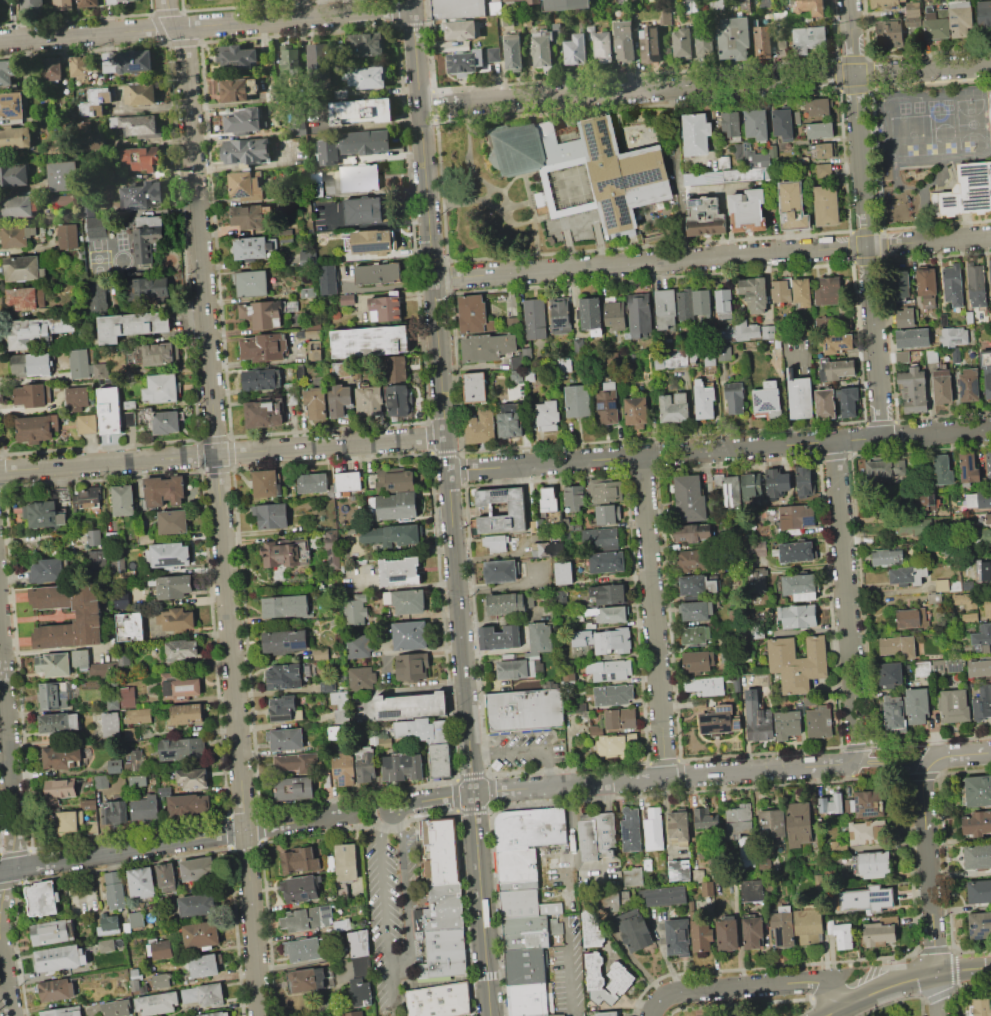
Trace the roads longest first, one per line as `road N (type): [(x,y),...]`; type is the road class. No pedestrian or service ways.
road 1 (tertiary): [(411,0),(490,1015)]
road 2 (residential): [(166,0),(185,57),(243,829)]
road 3 (residential): [(433,279),(990,236)]
road 4 (residential): [(448,471),(990,430)]
road 5 (residential): [(990,64),(449,105)]
road 6 (residential): [(393,807),(472,793),(849,761)]
road 7 (residential): [(0,471),(445,436)]
road 8 (residential): [(848,0),(882,437)]
road 9 (residential): [(0,42),(412,9)]
road 10 (residential): [(0,870),(350,813)]
road 11 (residential): [(834,441),(858,747),(849,761)]
road 12 (residential): [(641,456),(664,778)]
road 13 (residential): [(0,644),(14,827),(0,908)]
road 14 (residential): [(934,761),(923,795),(940,1015)]
road 15 (residential): [(651,1015),(669,995),(800,982),(818,982),(849,1004)]
road 16 (residential): [(243,829),(258,1015)]
road 17 (primary): [(849,1004),(916,978),(990,967)]

